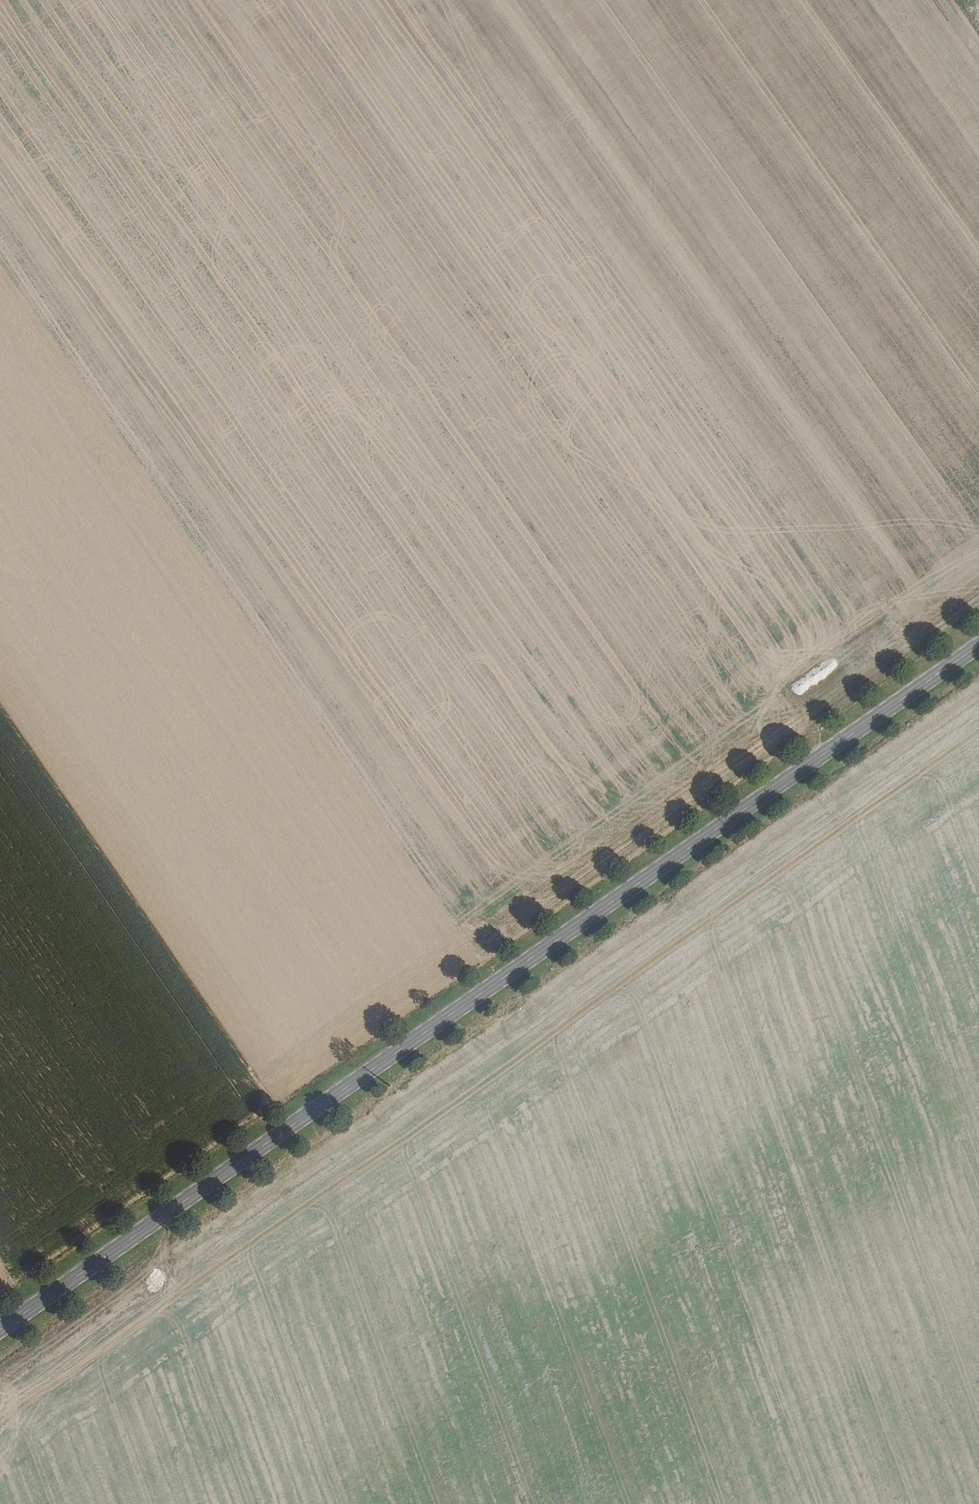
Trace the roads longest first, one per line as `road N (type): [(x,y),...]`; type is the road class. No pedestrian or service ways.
road 1 (secondary): [(0,1328),(978,645)]

